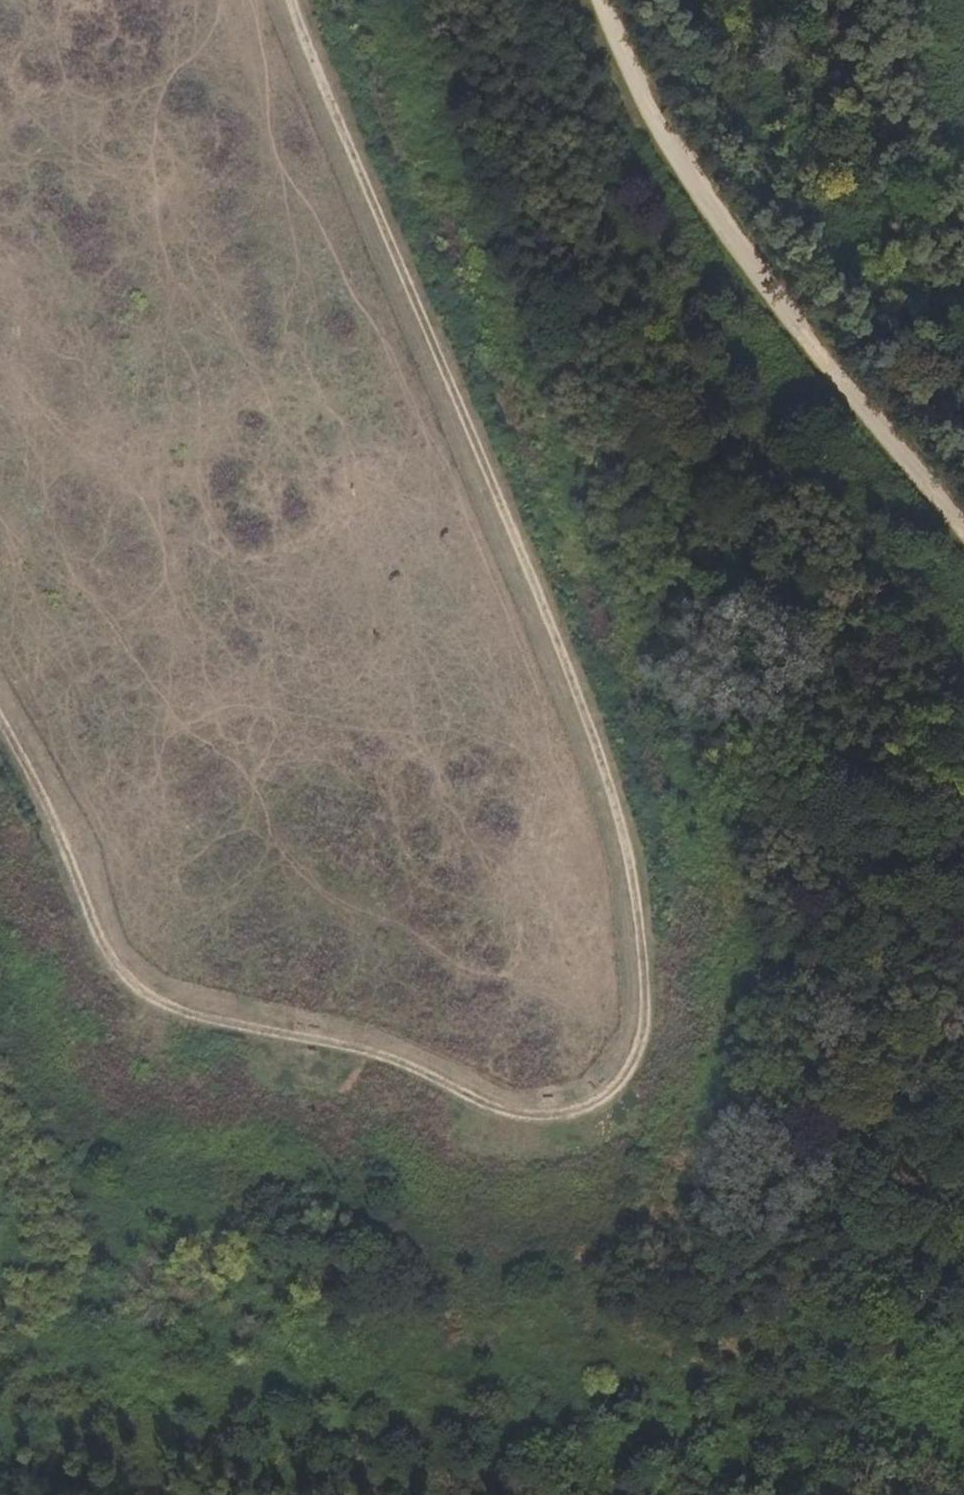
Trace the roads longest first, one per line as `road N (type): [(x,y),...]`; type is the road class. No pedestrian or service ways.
road 1 (track): [(0,718),(40,787),(99,939),(131,981),(178,1010),(390,1058),(495,1108),(529,1116),(565,1114),(601,1100),(630,1068),(642,1030),(641,960),(598,755),(293,0)]
road 2 (track): [(963,524),(840,380),(743,247),(672,128),(613,0)]

